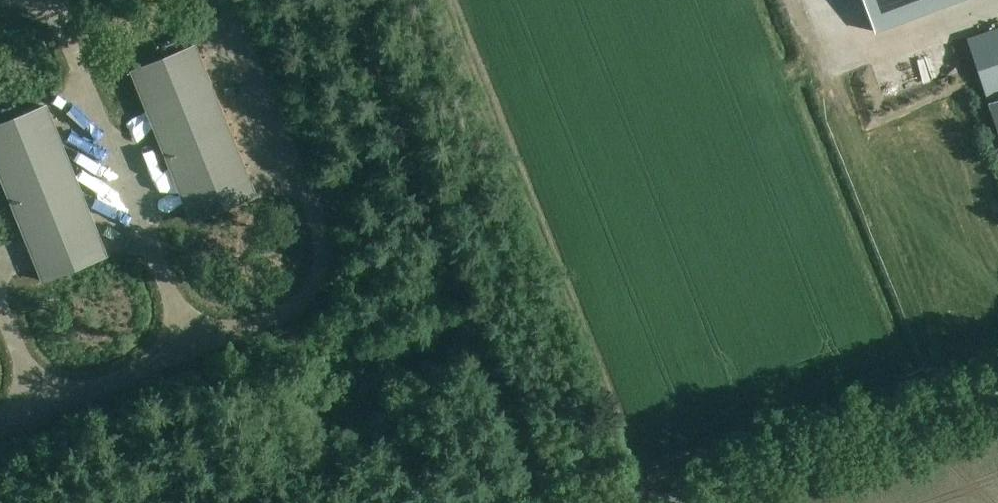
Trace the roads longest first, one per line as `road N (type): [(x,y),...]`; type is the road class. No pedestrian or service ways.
road 1 (track): [(650,502),(449,0)]
road 2 (tertiary): [(997,395),(680,502)]

